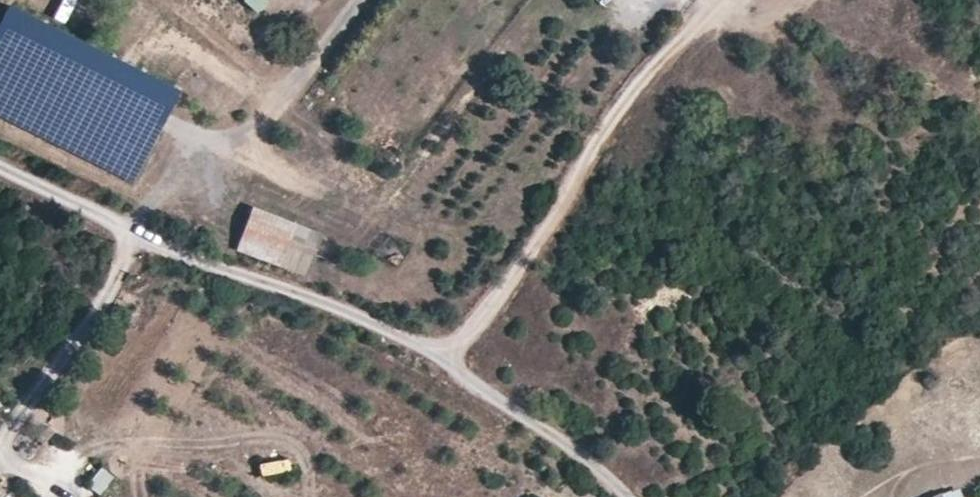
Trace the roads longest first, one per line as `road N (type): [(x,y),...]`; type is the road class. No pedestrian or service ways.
road 1 (track): [(630,496),(613,477),(443,358),(497,300),(631,94),(714,0)]
road 2 (unclassified): [(0,166),(174,250),(443,358)]

